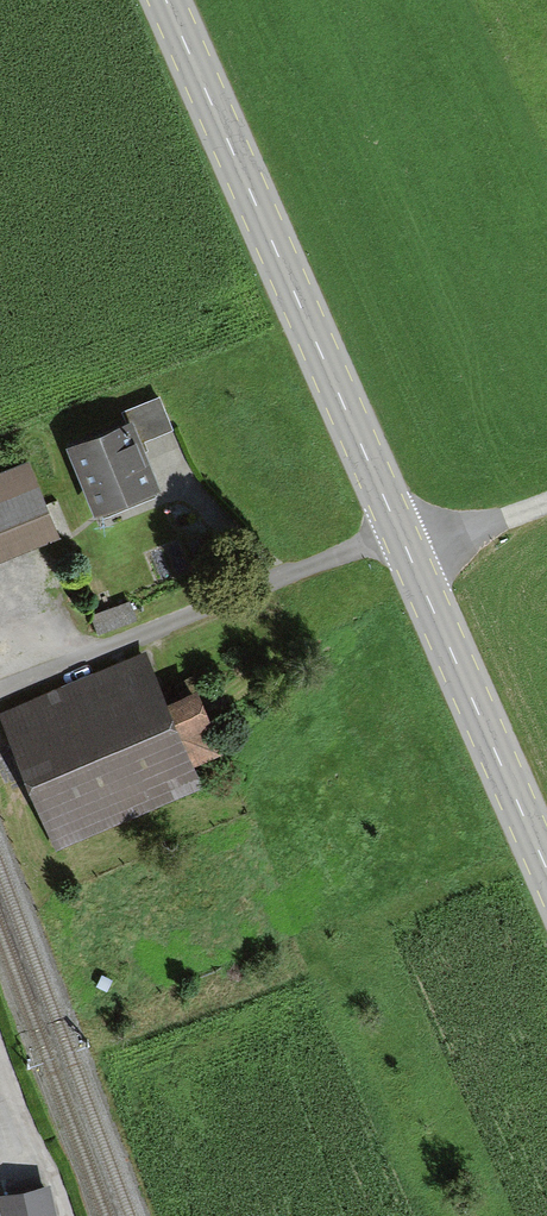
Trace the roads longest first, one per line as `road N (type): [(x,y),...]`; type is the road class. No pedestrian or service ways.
road 1 (primary): [(167,0),(546,865)]
road 2 (unclassified): [(0,1039),(69,1215)]
road 3 (track): [(546,512),(415,563)]

